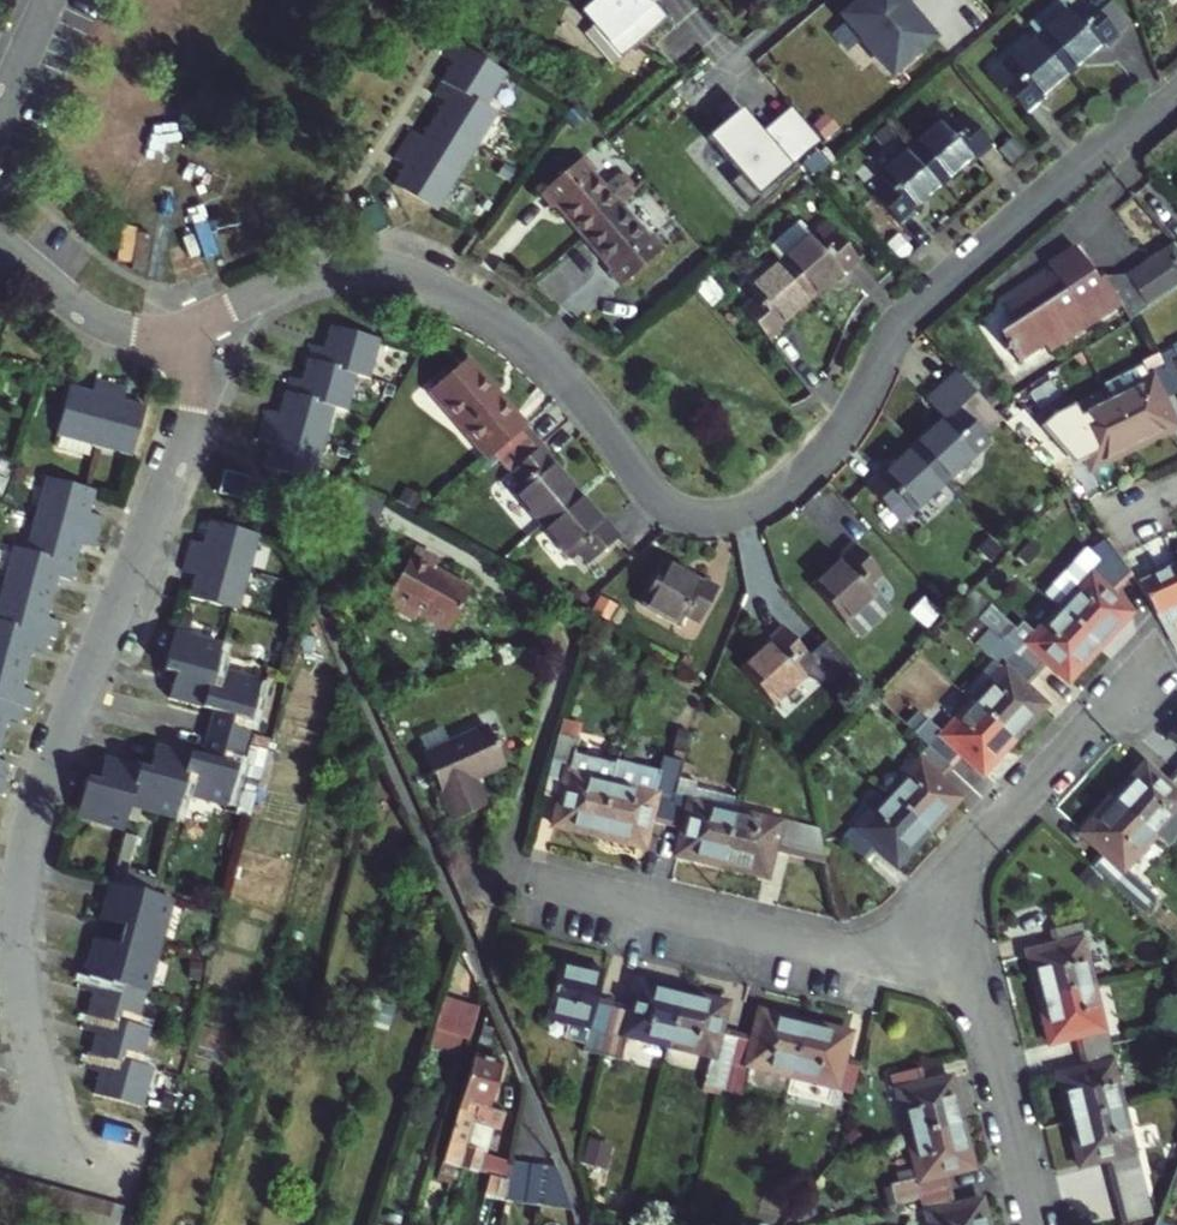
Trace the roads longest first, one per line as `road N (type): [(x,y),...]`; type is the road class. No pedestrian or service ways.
road 1 (residential): [(1176,101),(1101,150),(903,327),(829,451),(783,494),(740,513),(688,514),(665,505),(541,358),(488,316),(412,280),(340,268),(188,327)]
road 2 (residential): [(188,327),(194,417),(45,789),(18,918)]
road 3 (residential): [(927,970),(529,879)]
road 4 (residential): [(927,970),(943,915),(987,838),(1160,656)]
road 5 (residential): [(1038,1224),(980,1003),(961,983),(927,970)]
road 6 (residential): [(18,918),(25,1015),(62,1174)]
road 7 (residential): [(0,243),(96,316),(147,331),(188,327)]
road 8 (residential): [(0,110),(50,0)]

